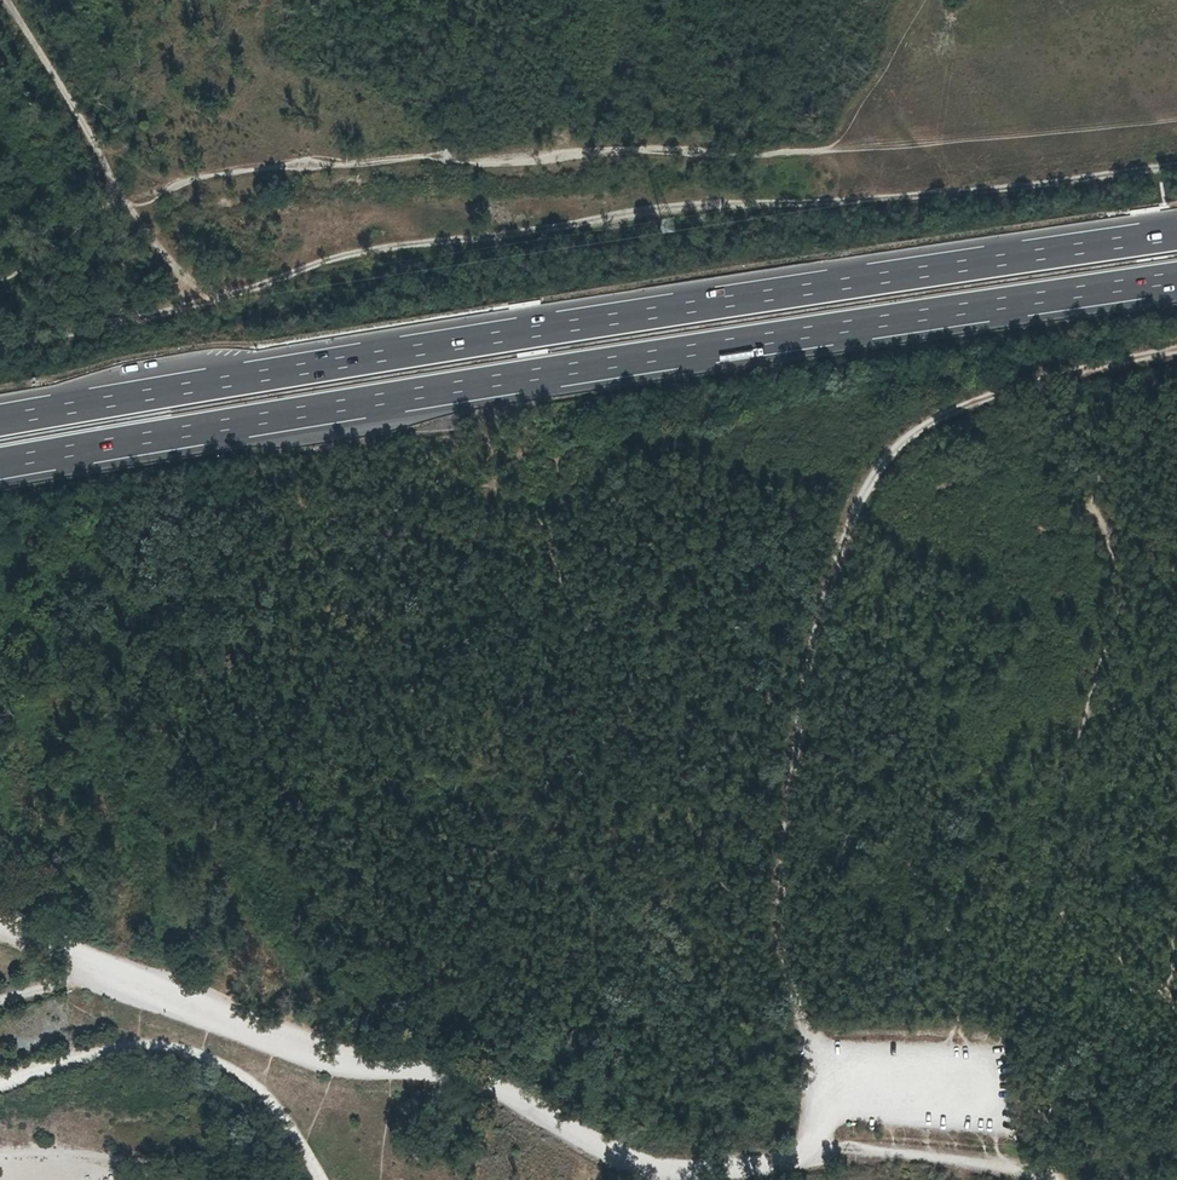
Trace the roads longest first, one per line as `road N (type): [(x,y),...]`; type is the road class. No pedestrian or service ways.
road 1 (motorway): [(1176,235),(0,422)]
road 2 (motorway): [(0,465),(1176,278)]
road 3 (track): [(0,928),(276,1049),(489,1089),(638,1173),(700,1179),(810,1151),(940,1156),(1048,1173)]
road 4 (track): [(1176,168),(378,261),(212,306)]
road 5 (track): [(1176,354),(1072,373),(922,427),(884,456),(864,492),(824,597),(790,762),(780,880),(781,953),(795,1010),(824,1062)]
road 6 (track): [(135,198),(0,22)]
road 7 (track): [(212,306),(0,349)]
road 8 (track): [(212,306),(135,198)]

